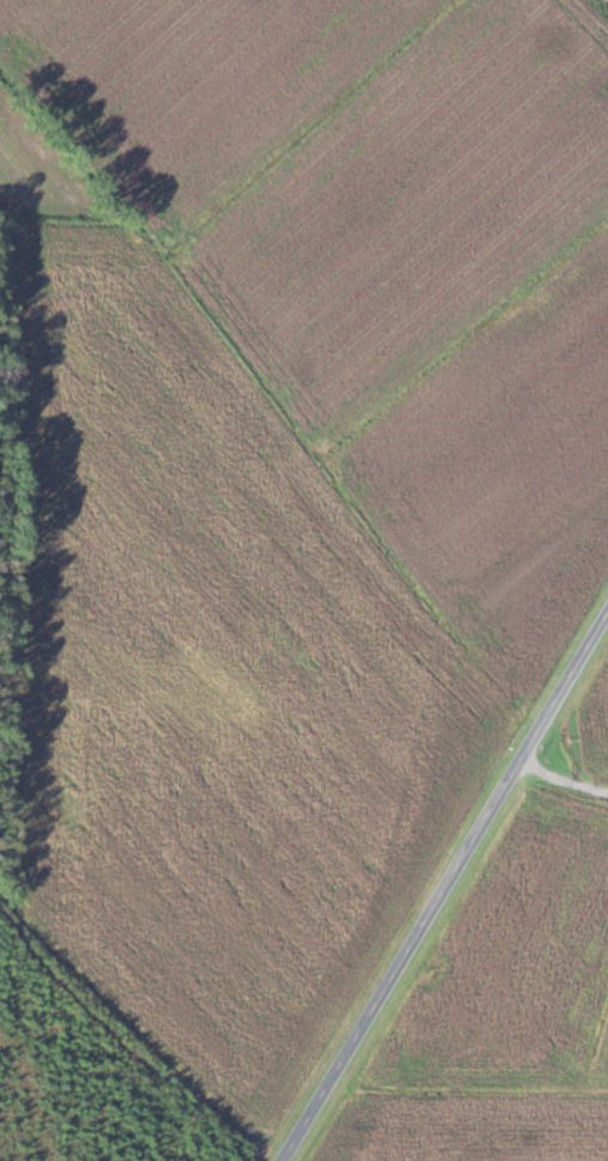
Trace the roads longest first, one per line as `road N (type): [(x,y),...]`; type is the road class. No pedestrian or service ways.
road 1 (residential): [(281,1160),(607,631)]

